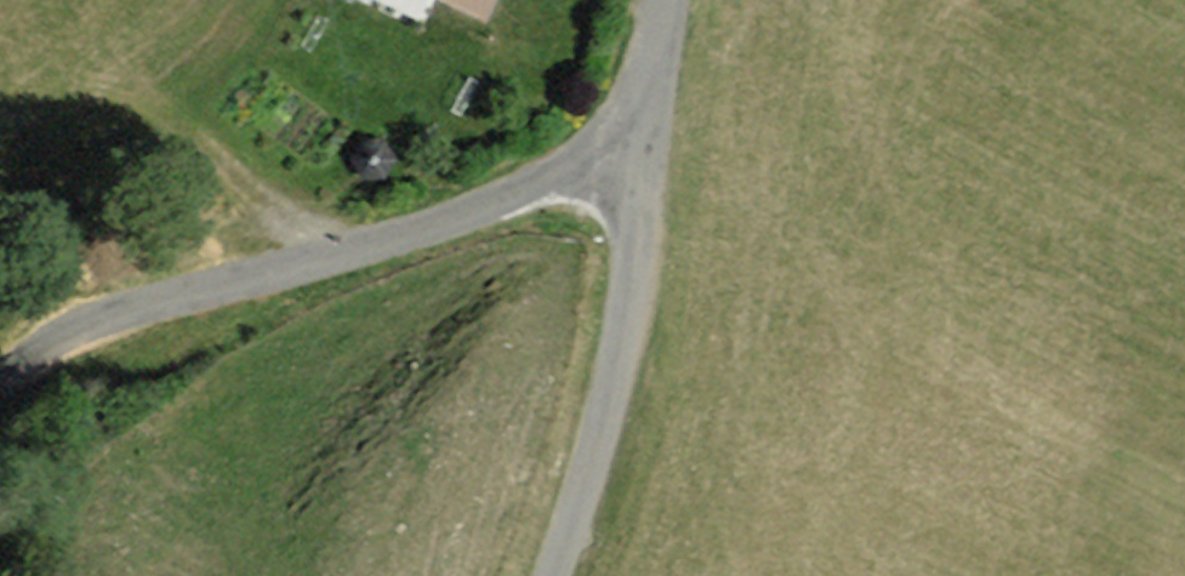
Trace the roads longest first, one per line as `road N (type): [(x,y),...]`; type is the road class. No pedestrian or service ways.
road 1 (track): [(647,146),(398,232),(112,314),(0,372)]
road 2 (track): [(416,225),(70,422),(0,482)]
road 3 (unclassified): [(647,146),(620,346),(550,575)]
road 4 (track): [(333,251),(64,56)]
road 5 (residential): [(667,0),(647,146)]

